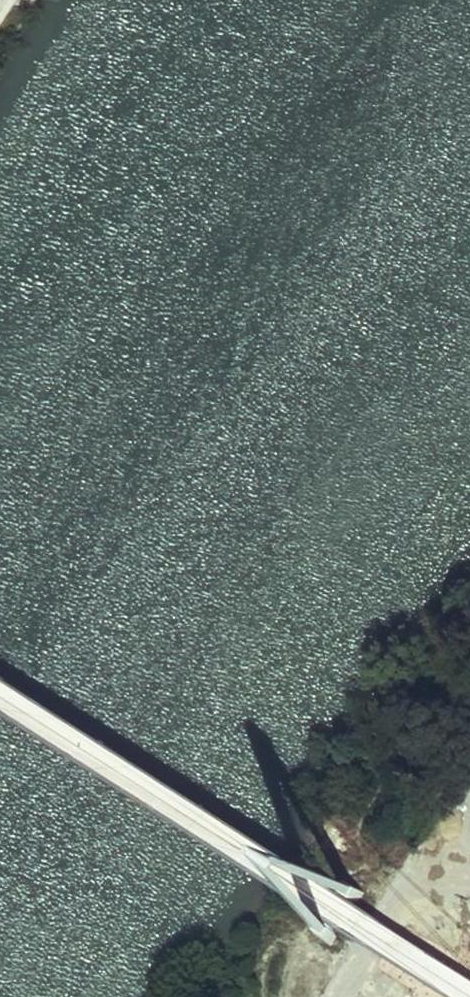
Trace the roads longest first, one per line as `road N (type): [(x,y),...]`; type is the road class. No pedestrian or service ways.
road 1 (unknown): [(274,996),(327,895),(469,671)]

